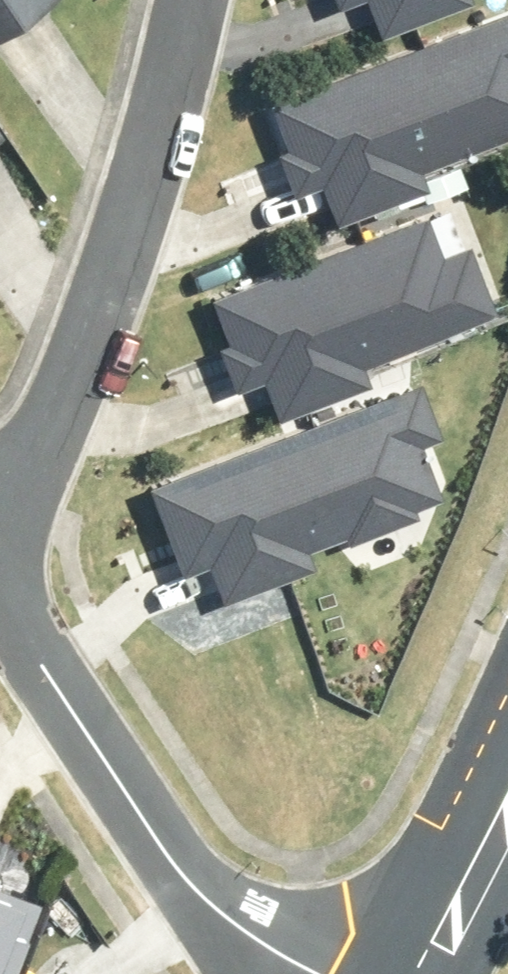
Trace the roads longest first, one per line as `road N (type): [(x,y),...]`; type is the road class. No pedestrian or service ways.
road 1 (residential): [(187,0),(164,120),(109,288),(0,544)]
road 2 (residential): [(315,973),(216,908),(118,779),(0,577)]
road 3 (tertiary): [(507,821),(431,973)]

